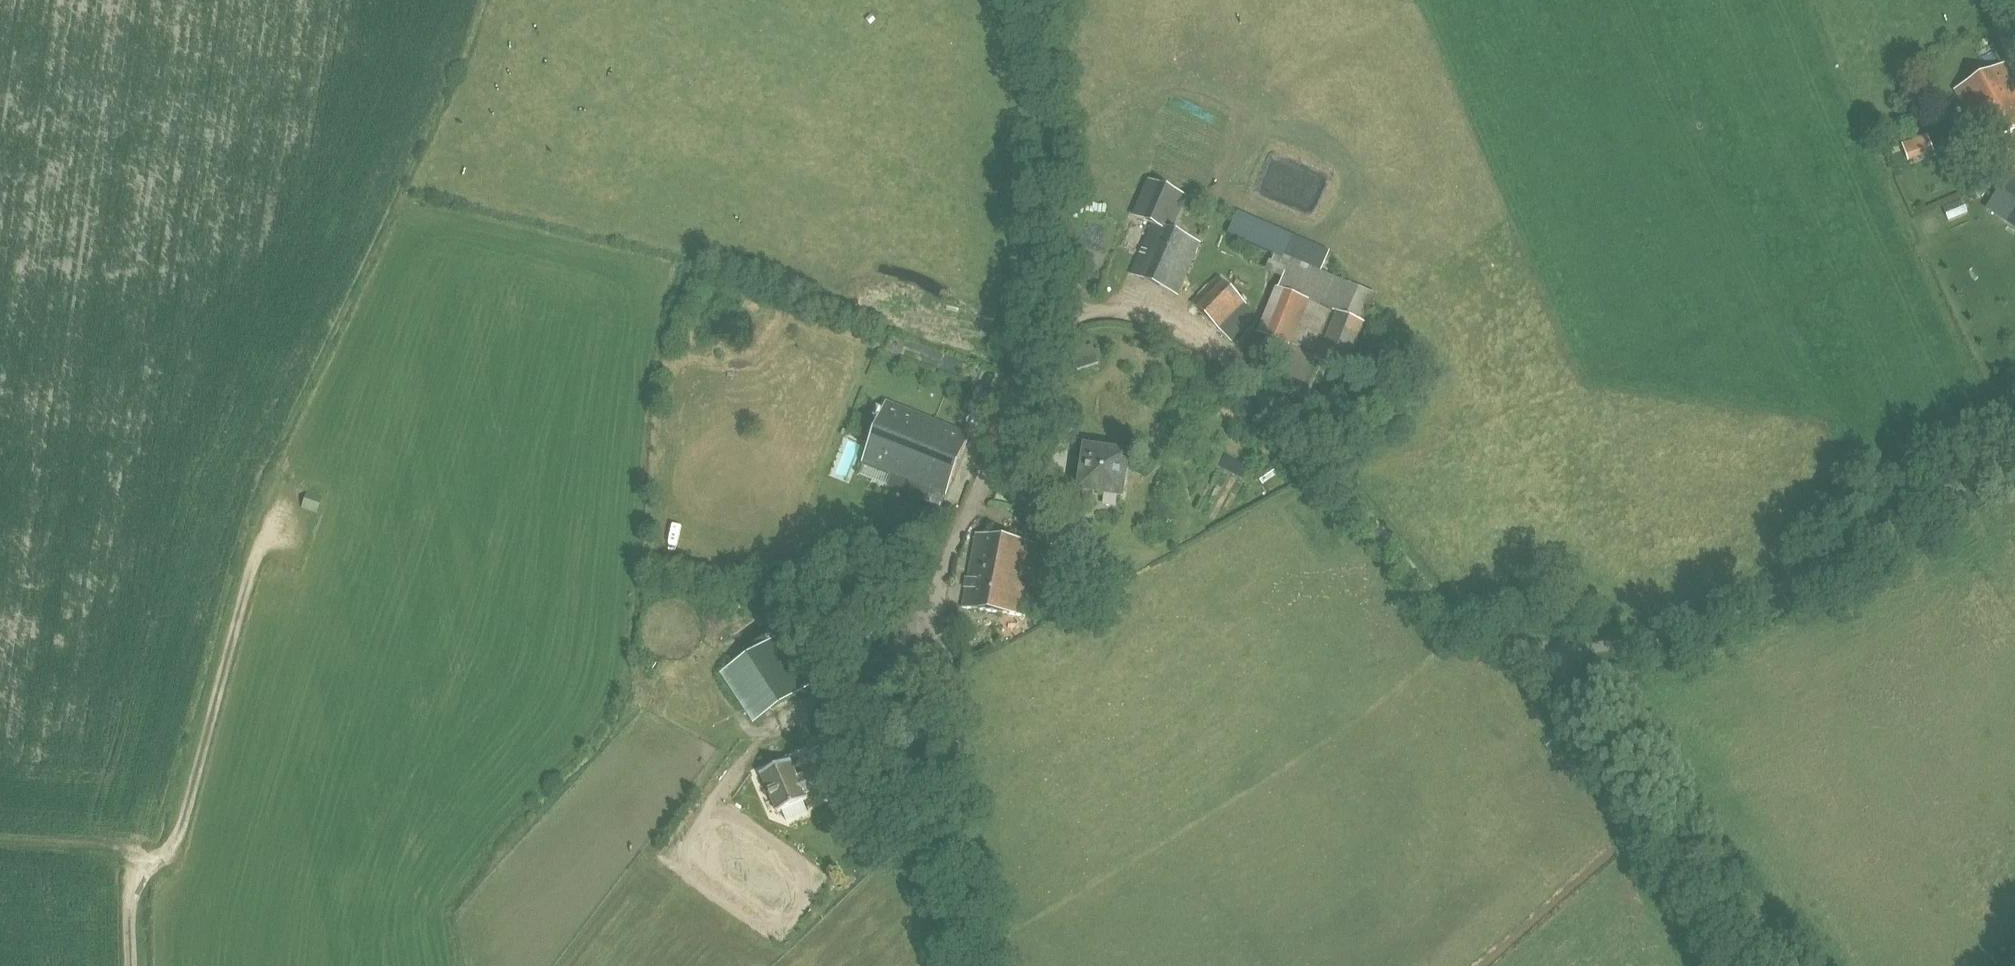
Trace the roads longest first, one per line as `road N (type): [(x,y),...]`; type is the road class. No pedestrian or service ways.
road 1 (track): [(1506,644),(1447,614),(1223,361),(1120,312),(1080,313),(1057,327),(997,431),(969,514),(947,627),(946,685),(973,965)]
road 2 (track): [(130,965),(164,777),(273,432)]
road 3 (unclassified): [(2014,467),(1801,592),(1678,637),(1565,652),(1506,644)]

